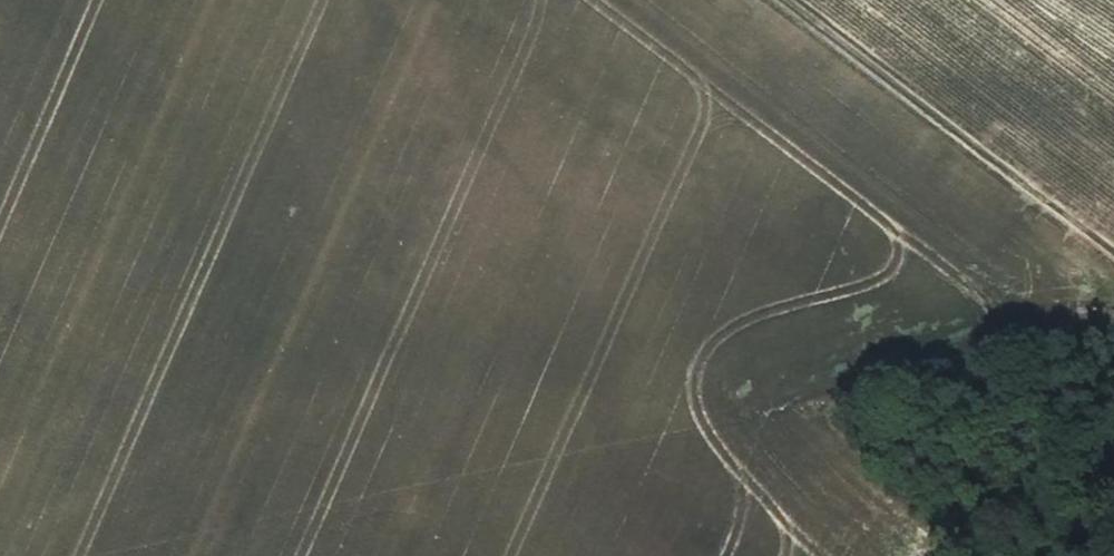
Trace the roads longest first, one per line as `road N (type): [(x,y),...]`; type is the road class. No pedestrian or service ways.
road 1 (track): [(1113,258),(777,0)]

